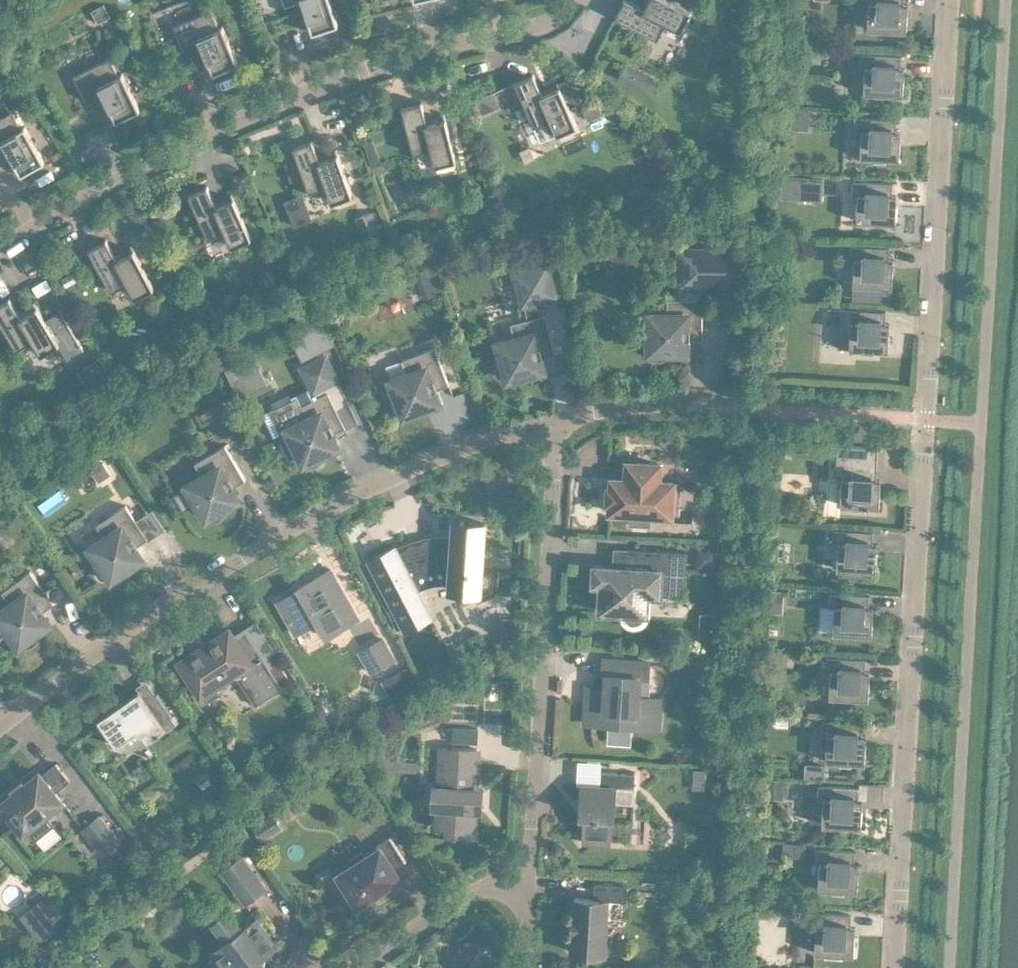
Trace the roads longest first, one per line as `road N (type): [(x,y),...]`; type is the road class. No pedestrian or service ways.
road 1 (residential): [(946,0),(887,967)]
road 2 (residential): [(0,712),(127,625),(358,491),(474,433),(545,415)]
road 3 (residential): [(0,243),(105,177),(231,114),(415,45),(521,23),(565,0)]
road 4 (residential): [(545,415),(524,866)]
road 5 (residential): [(342,967),(469,881),(524,866)]
road 6 (residential): [(545,415),(621,400),(750,401)]

